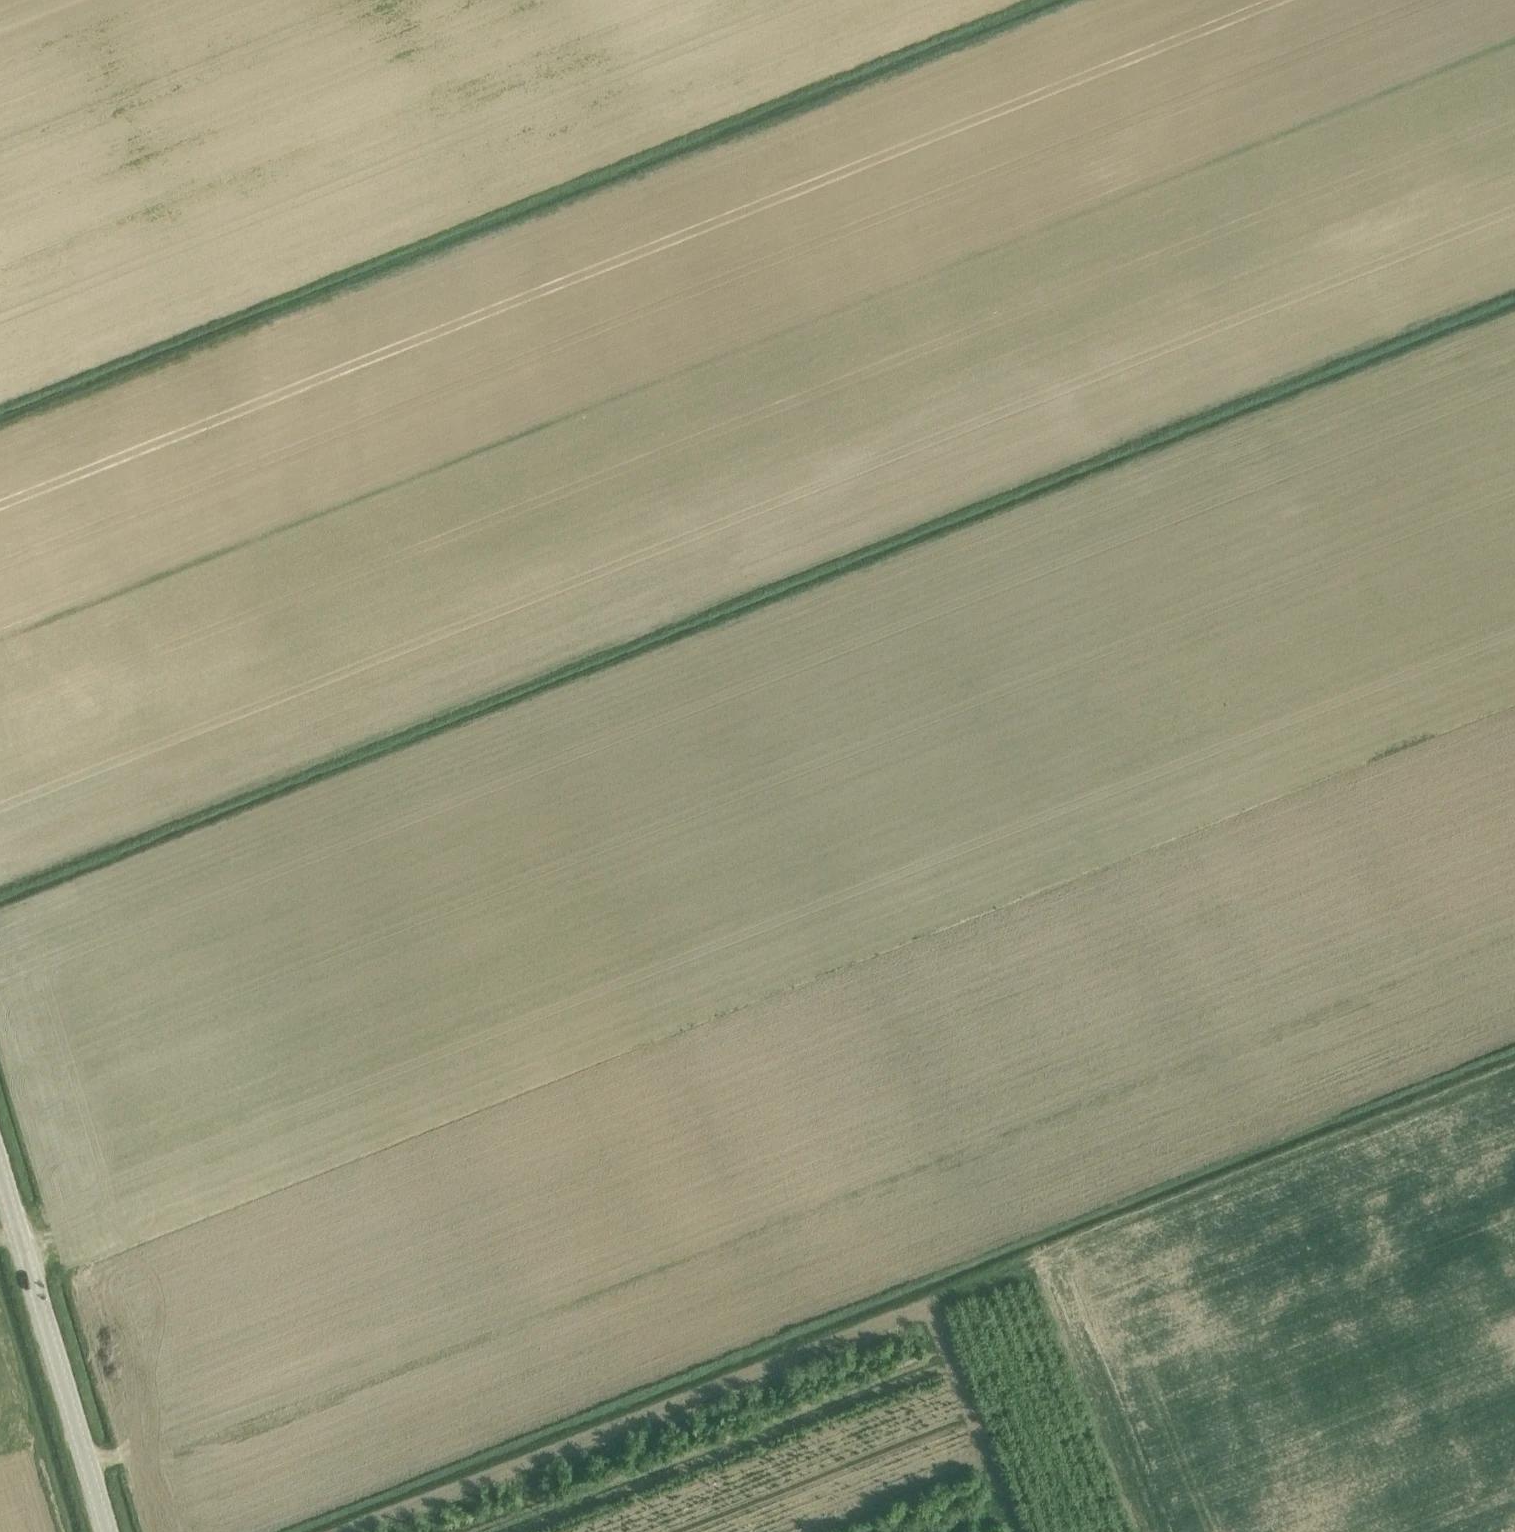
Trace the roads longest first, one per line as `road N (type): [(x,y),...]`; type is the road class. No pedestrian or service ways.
road 1 (unclassified): [(109,1531),(0,1162)]

